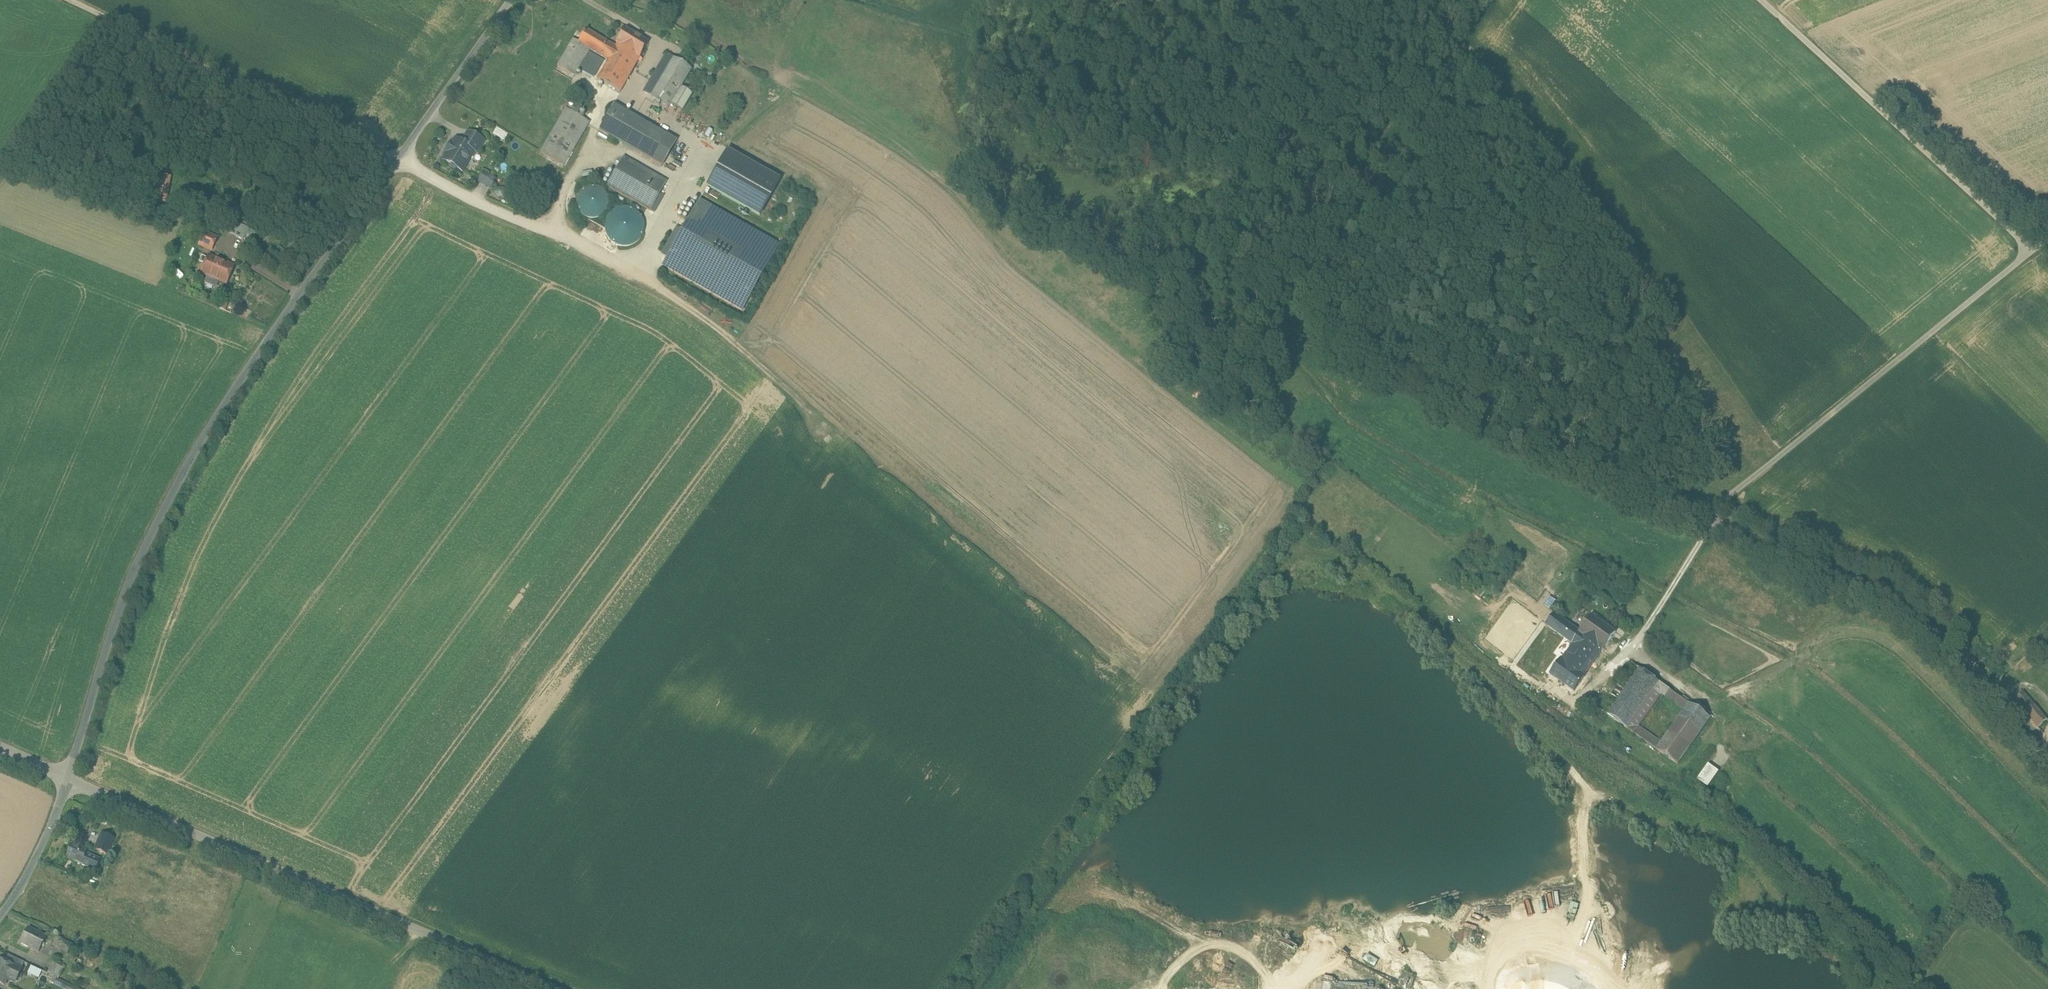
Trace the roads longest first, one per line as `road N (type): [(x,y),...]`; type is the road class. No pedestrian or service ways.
road 1 (unclassified): [(66,778),(133,572),(172,499),(241,384),(516,0)]
road 2 (track): [(1754,0),(2023,245),(2022,259),(1708,514)]
road 3 (track): [(77,0),(631,271)]
road 4 (unclassified): [(556,988),(66,778)]
road 5 (track): [(2047,751),(2000,693),(1885,591),(1713,524),(1708,514)]
road 6 (track): [(1713,524),(1626,657)]
road 7 (unclassified): [(0,915),(30,868),(66,778)]

